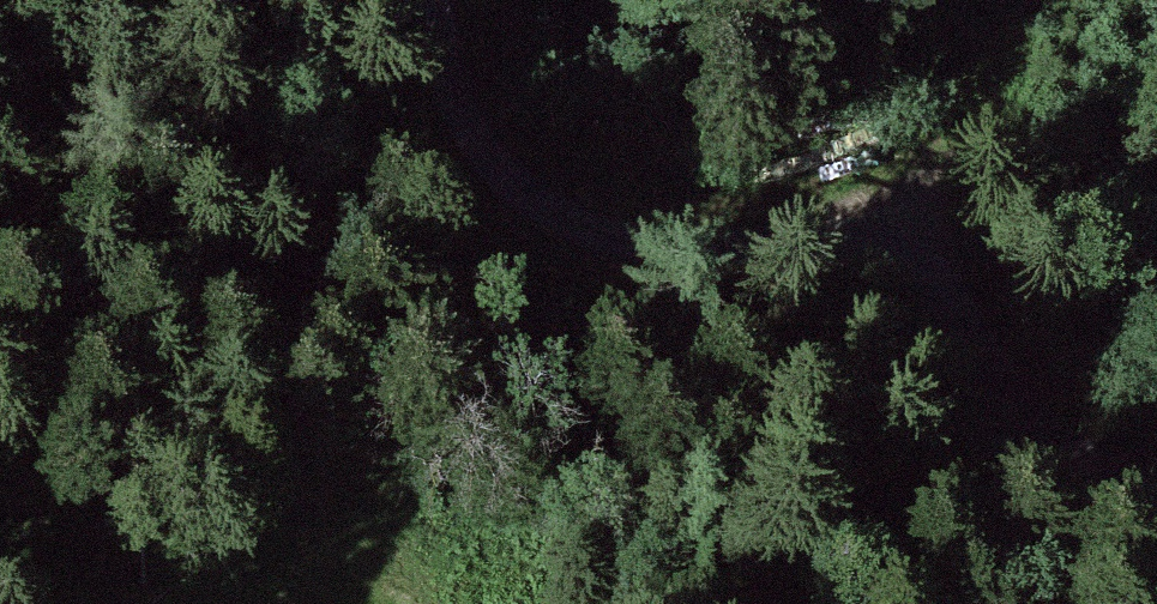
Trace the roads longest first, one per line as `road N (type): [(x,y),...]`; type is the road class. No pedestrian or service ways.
road 1 (track): [(472,0),(483,105),(517,180),(592,242),(660,259),(887,257),(958,287),(1007,349),(1052,447),(1110,490),(1156,499)]
road 2 (track): [(592,242),(442,345),(352,556)]
road 3 (track): [(887,257),(1059,0)]

